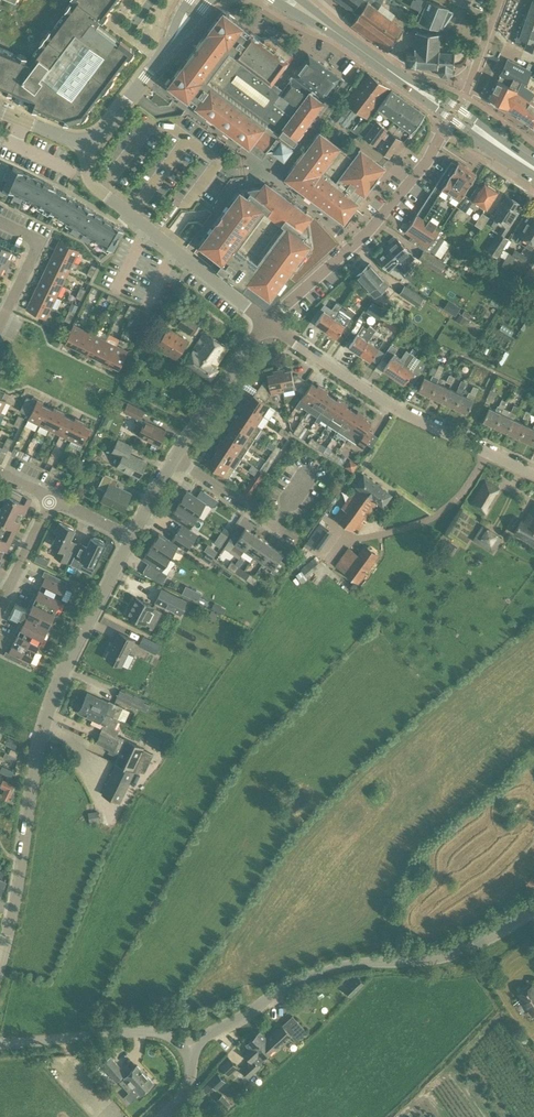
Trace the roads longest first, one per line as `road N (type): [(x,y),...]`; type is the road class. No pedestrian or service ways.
road 1 (unclassified): [(2,955),(33,764),(59,687),(132,537)]
road 2 (tertiary): [(186,1051),(297,981),(474,946),(533,908)]
road 3 (unclassified): [(533,474),(398,409),(268,323)]
road 4 (unclassified): [(268,323),(421,171),(454,113)]
road 5 (unclassified): [(268,323),(93,187),(86,140)]
road 6 (primary): [(454,113),(289,0)]
road 7 (residential): [(186,1051),(150,1031),(0,1045)]
road 8 (unclassified): [(304,481),(275,525),(174,460)]
road 9 (unclassified): [(174,460),(268,323)]
road 10 (unclassified): [(0,323),(38,242),(0,223)]

